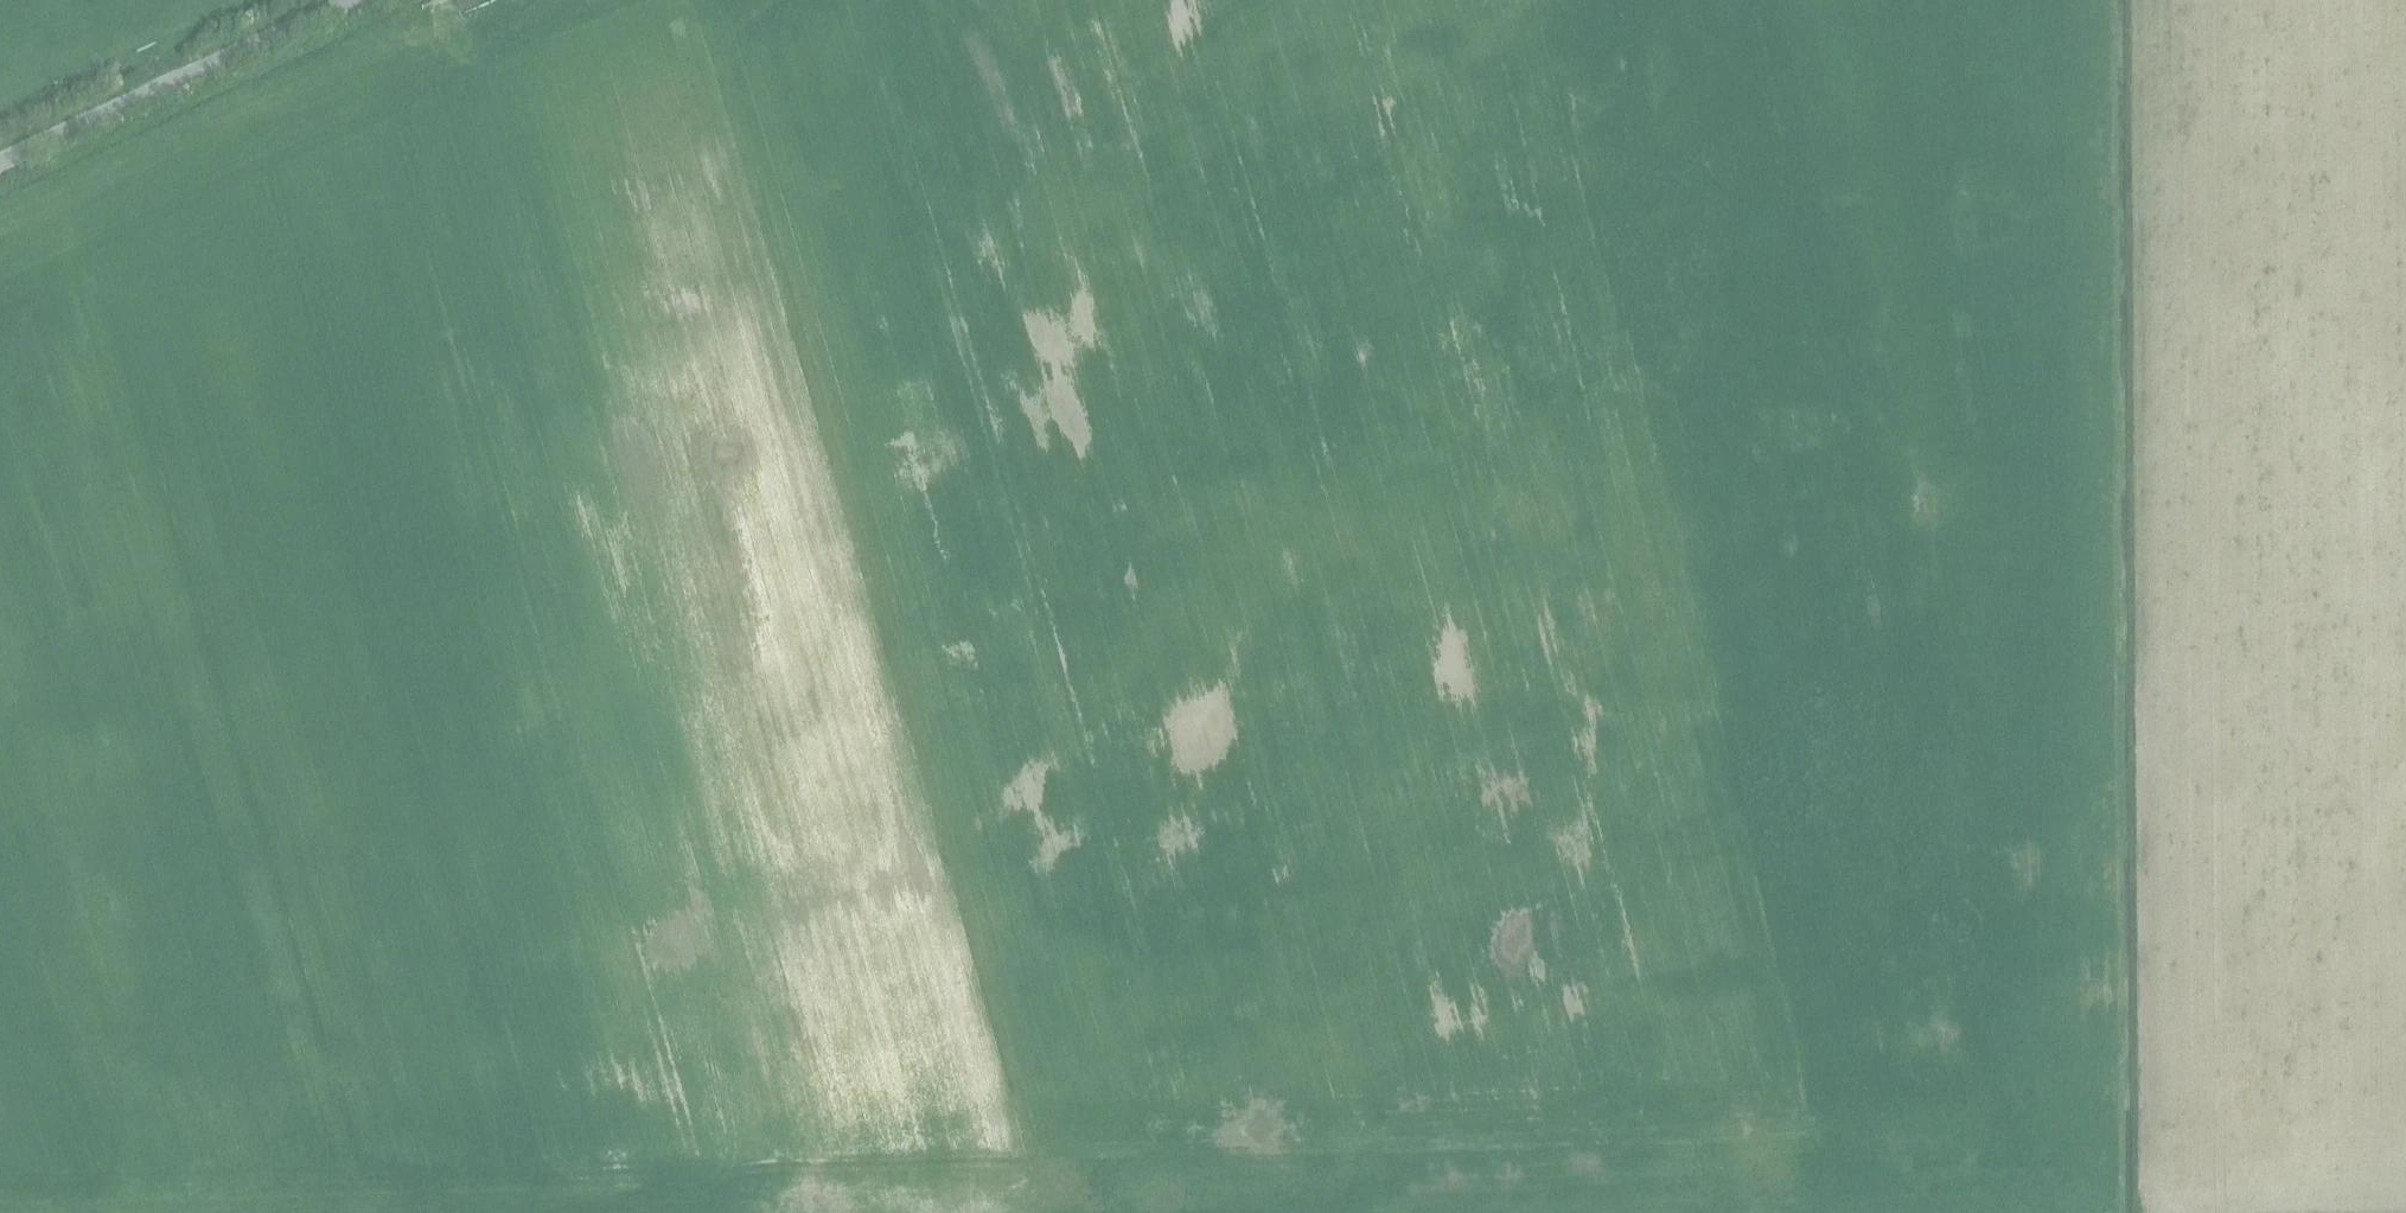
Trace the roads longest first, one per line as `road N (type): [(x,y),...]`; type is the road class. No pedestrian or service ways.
road 1 (unclassified): [(0,162),(351,0)]

